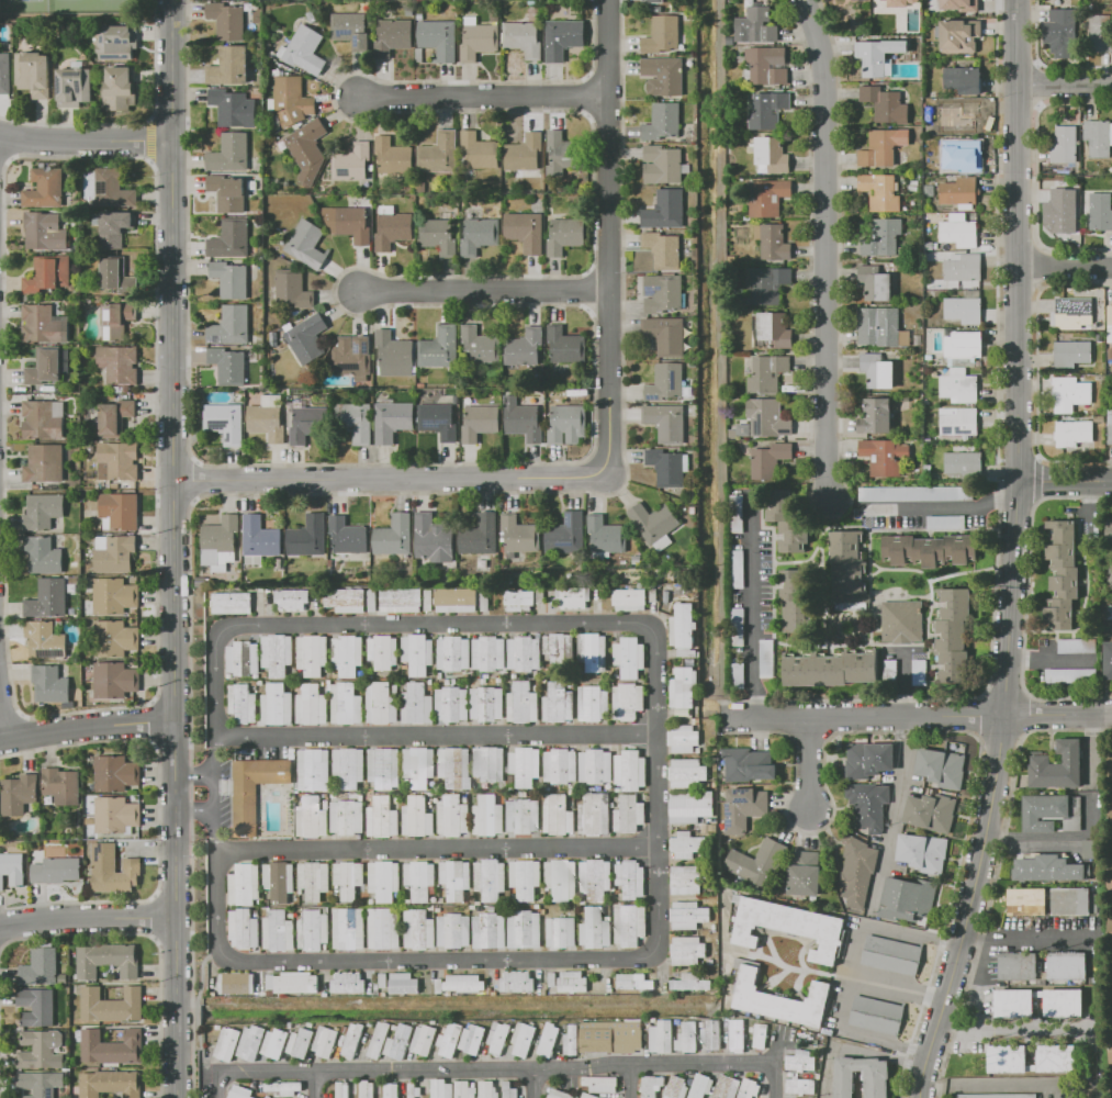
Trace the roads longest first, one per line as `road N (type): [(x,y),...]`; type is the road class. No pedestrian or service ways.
road 1 (residential): [(1019,0),(1020,479),(1003,716),(963,935),(920,1097)]
road 2 (tertiary): [(177,1097),(173,0)]
road 3 (residential): [(807,0),(827,75),(831,496)]
road 4 (residential): [(609,0),(611,475)]
road 5 (residential): [(178,483),(611,475)]
road 6 (residential): [(732,717),(1111,714)]
road 7 (residential): [(360,291),(610,289)]
road 8 (residential): [(359,97),(608,97)]
road 9 (residential): [(0,928),(63,917),(176,915)]
road 10 (residential): [(0,742),(175,718)]
road 11 (residential): [(172,142),(35,142),(0,132)]

